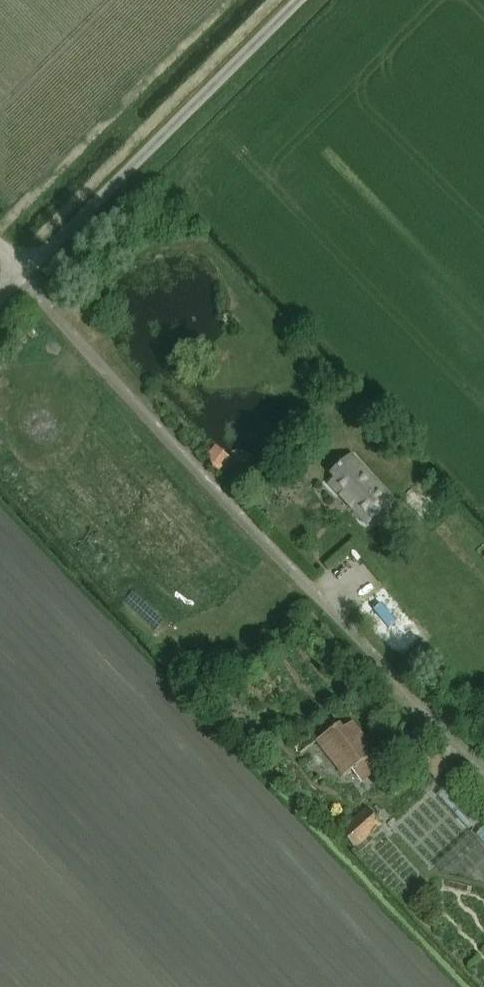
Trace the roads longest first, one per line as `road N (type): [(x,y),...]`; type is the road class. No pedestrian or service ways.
road 1 (unclassified): [(483,767),(21,277)]
road 2 (unclassified): [(21,277),(298,0)]

